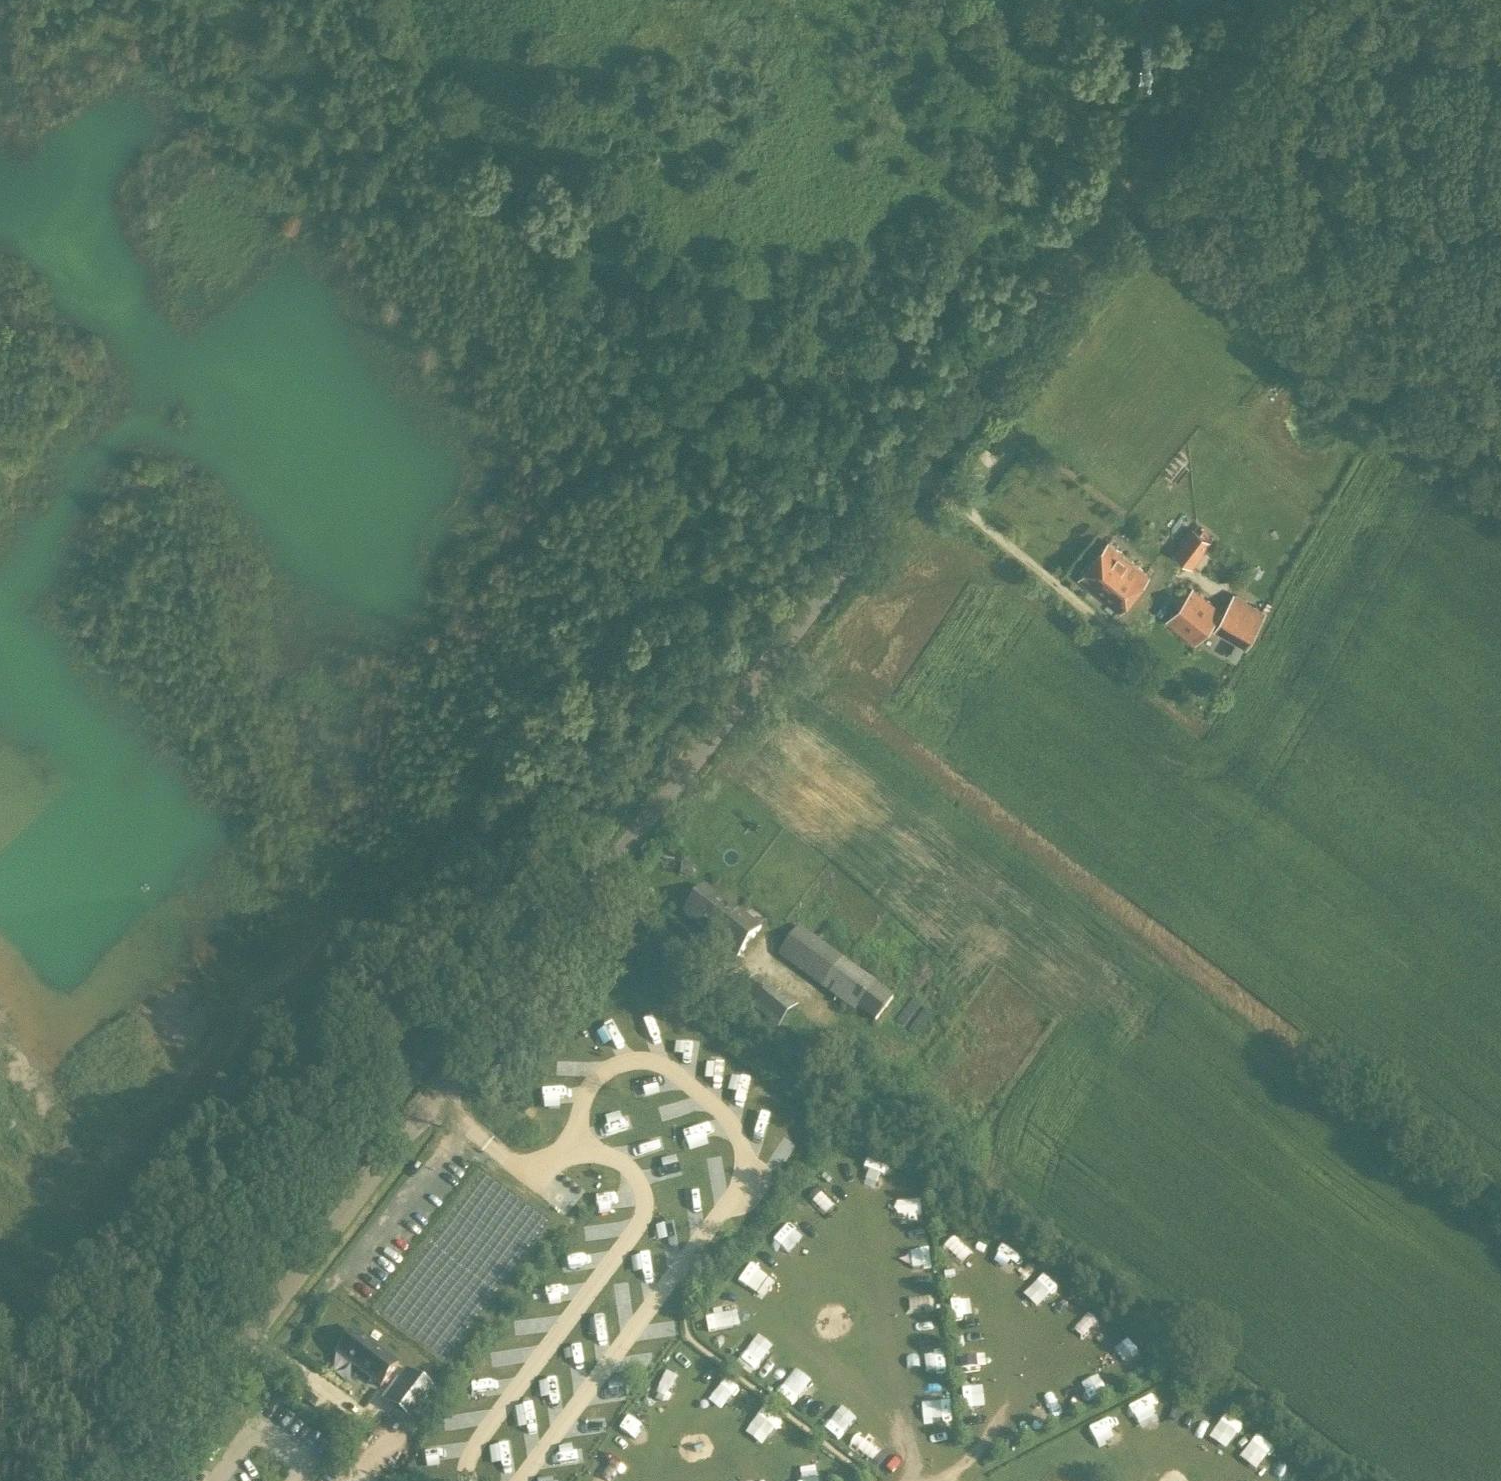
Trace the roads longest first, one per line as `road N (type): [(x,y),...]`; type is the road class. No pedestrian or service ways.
road 1 (unclassified): [(137,1480),(1283,0)]

